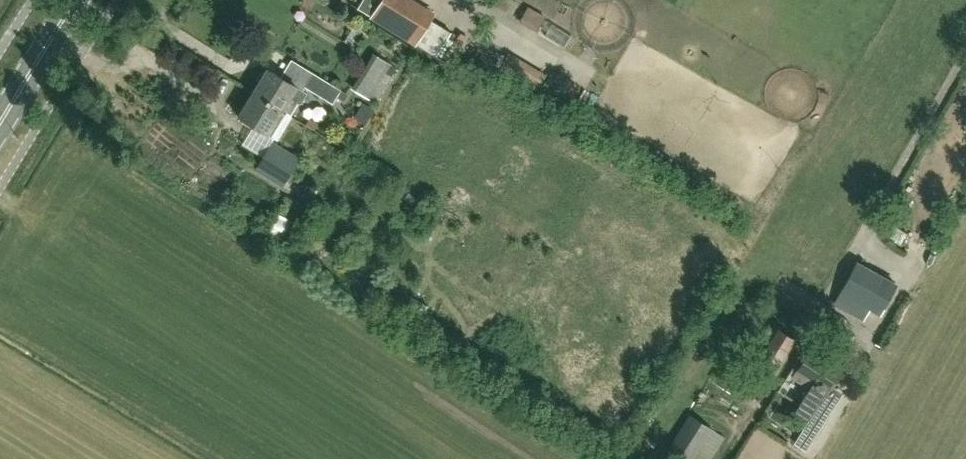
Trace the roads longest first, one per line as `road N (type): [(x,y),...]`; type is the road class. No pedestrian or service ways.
road 1 (unclassified): [(833,282),(965,52)]
road 2 (primary): [(0,129),(80,0)]

